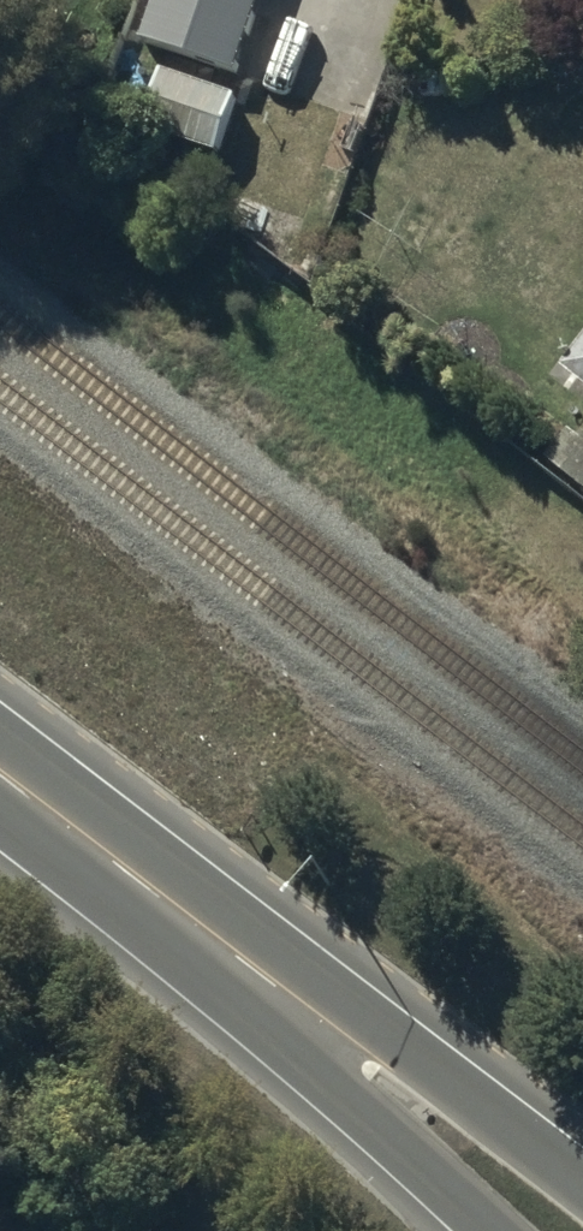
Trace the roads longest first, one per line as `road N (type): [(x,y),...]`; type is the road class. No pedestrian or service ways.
road 1 (trunk): [(269,977),(418,1047),(582,1178)]
road 2 (trunk): [(269,977),(0,773)]
road 3 (trunk): [(484,1230),(367,1122),(269,977)]

